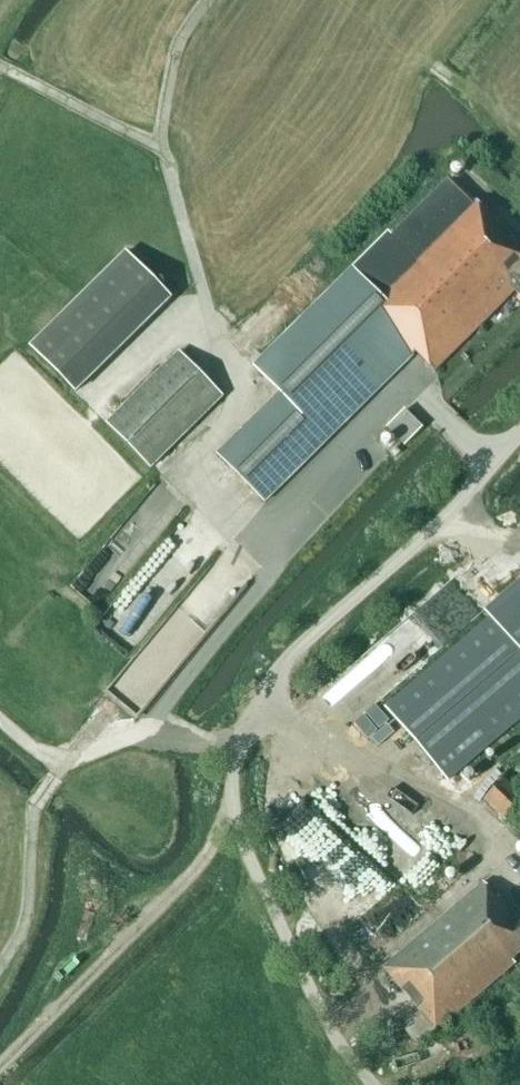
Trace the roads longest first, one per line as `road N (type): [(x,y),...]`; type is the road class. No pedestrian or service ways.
road 1 (unclassified): [(373,1084),(324,1018),(245,848),(233,810),(235,753),(248,717),(283,664),(447,515),(519,433)]
road 2 (track): [(141,731),(58,762),(0,715)]

